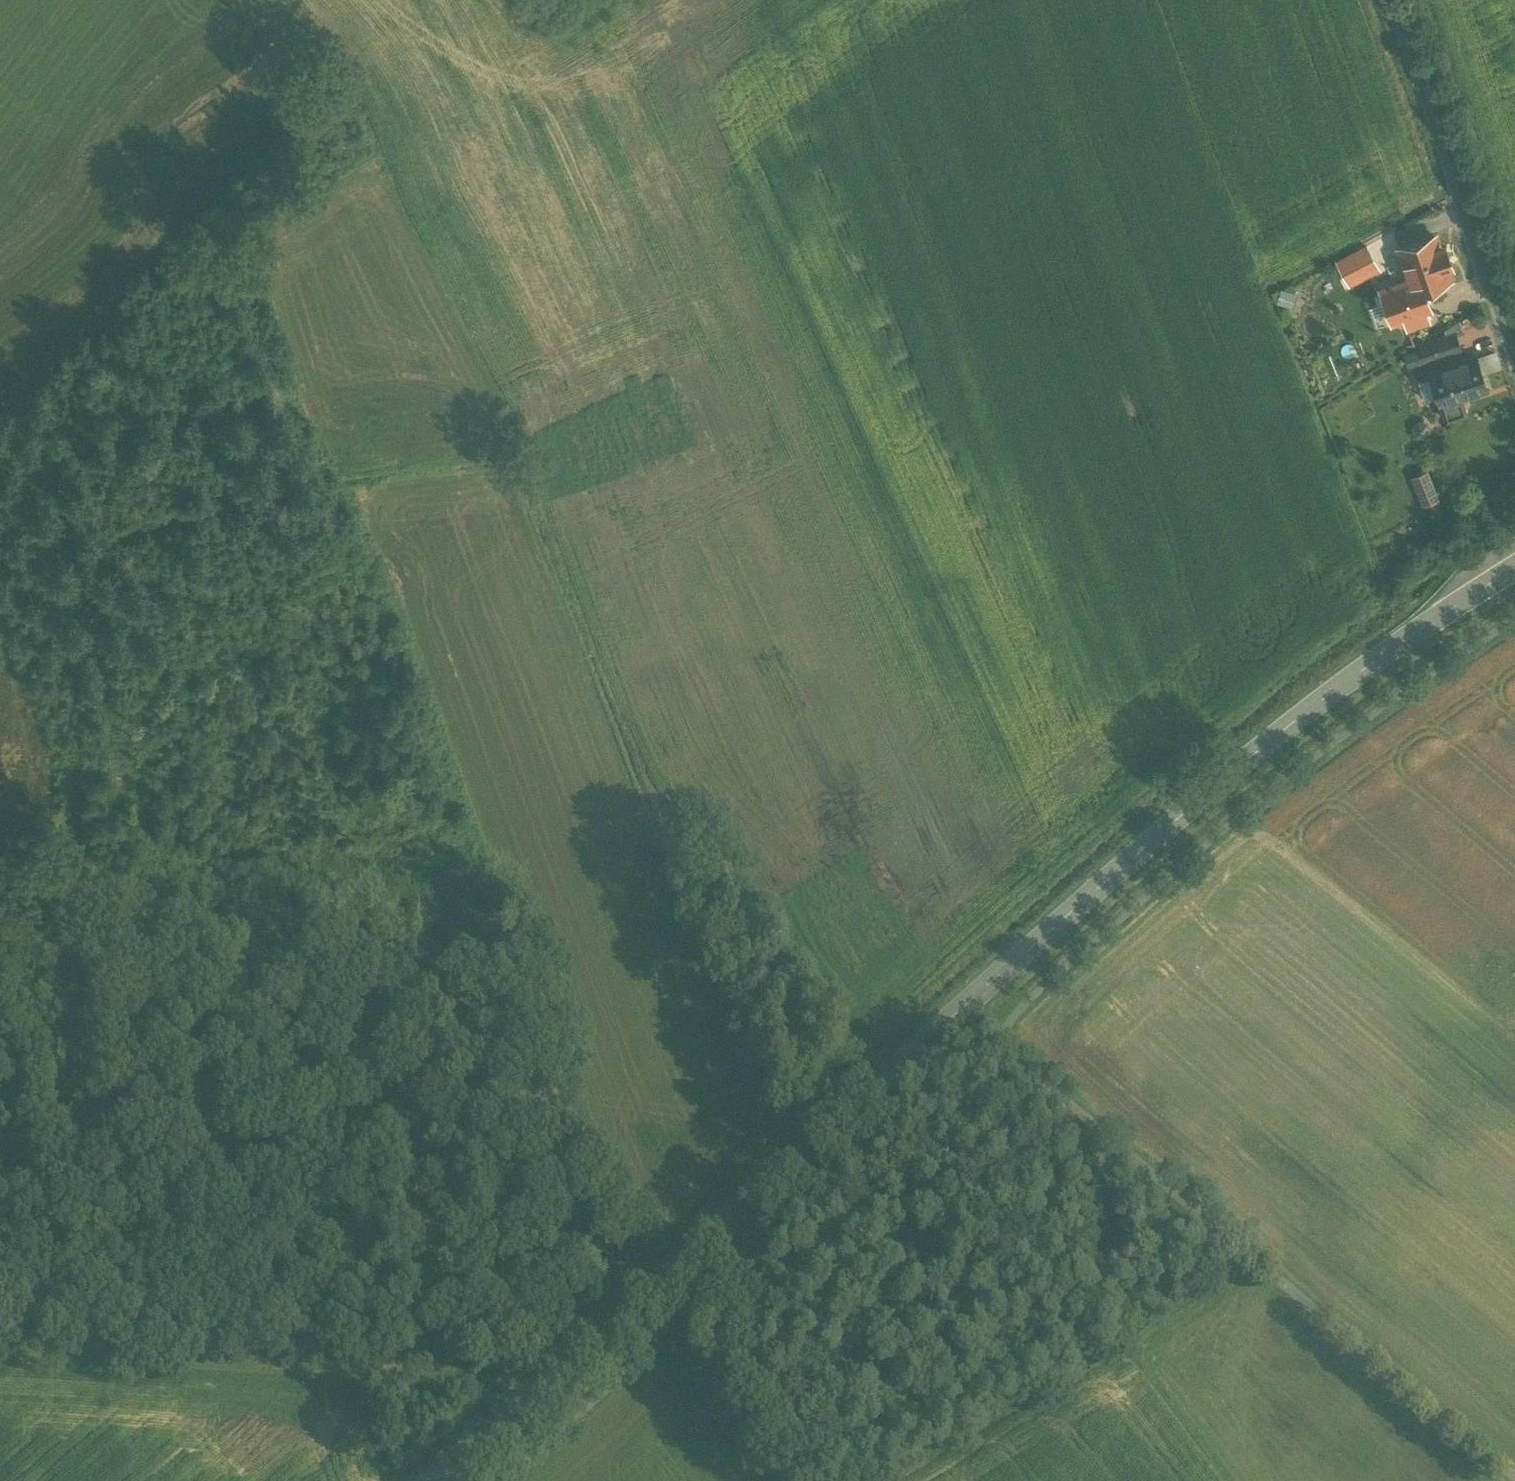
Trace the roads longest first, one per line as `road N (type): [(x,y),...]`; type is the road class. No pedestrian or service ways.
road 1 (tertiary): [(432,1480),(1186,805),(1337,677),(1514,561)]
road 2 (track): [(564,1362),(518,1324),(200,399)]
road 3 (track): [(518,1324),(430,1331),(299,1317),(278,1299),(268,1275),(210,1018),(409,1006)]
road 4 (unclassified): [(1514,364),(1388,0)]

